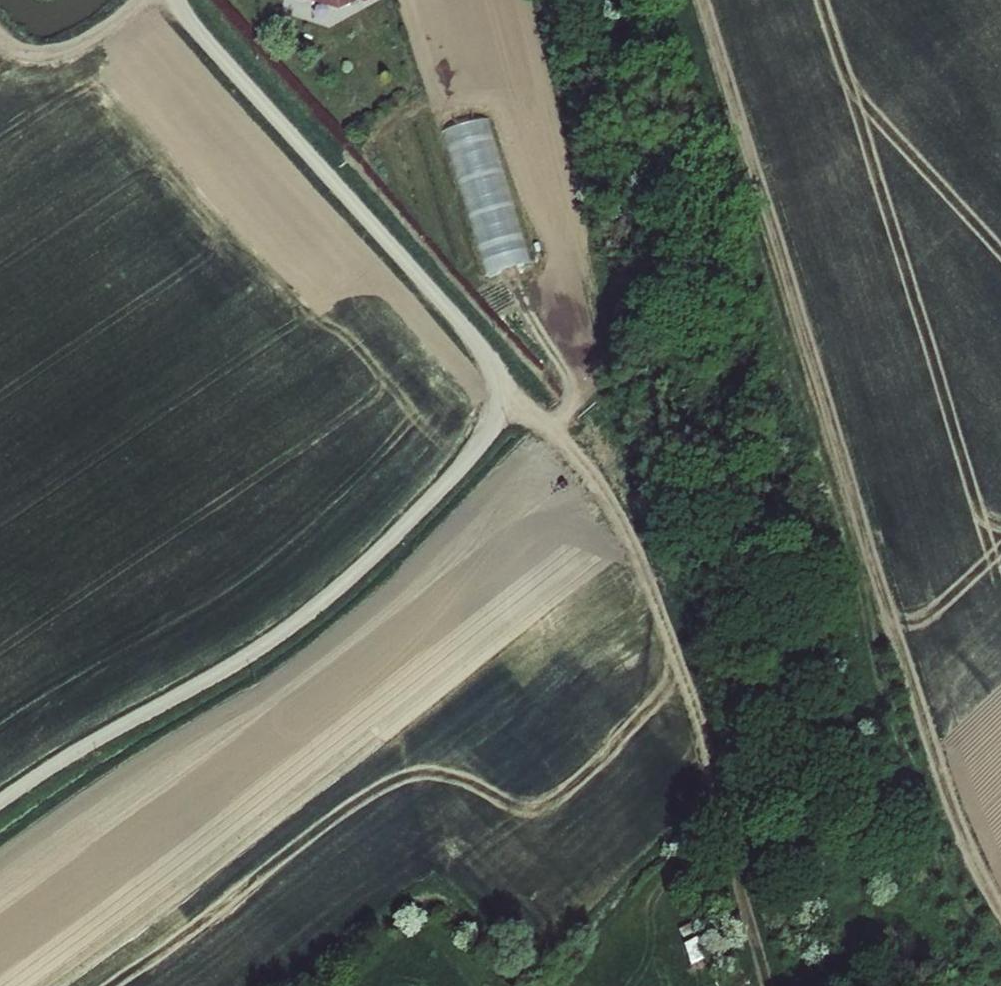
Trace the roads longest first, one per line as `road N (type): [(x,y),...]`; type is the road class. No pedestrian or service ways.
road 1 (unclassified): [(176,0),(476,340),(495,374),(498,405),(487,436),(455,476),(289,630),(0,805)]
road 2 (track): [(1000,914),(951,821),(699,0)]

